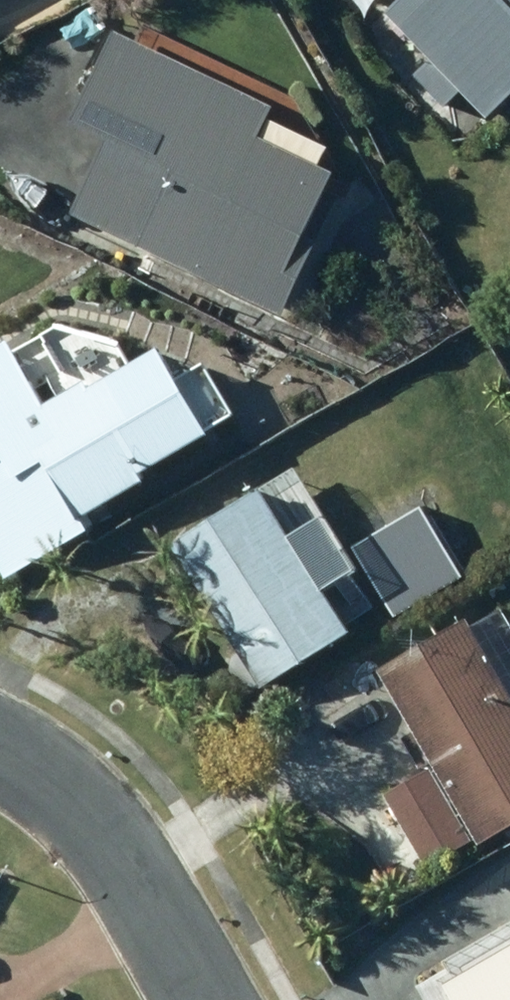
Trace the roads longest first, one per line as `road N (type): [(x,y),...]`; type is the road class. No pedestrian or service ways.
road 1 (residential): [(0,753),(93,819),(210,999)]

